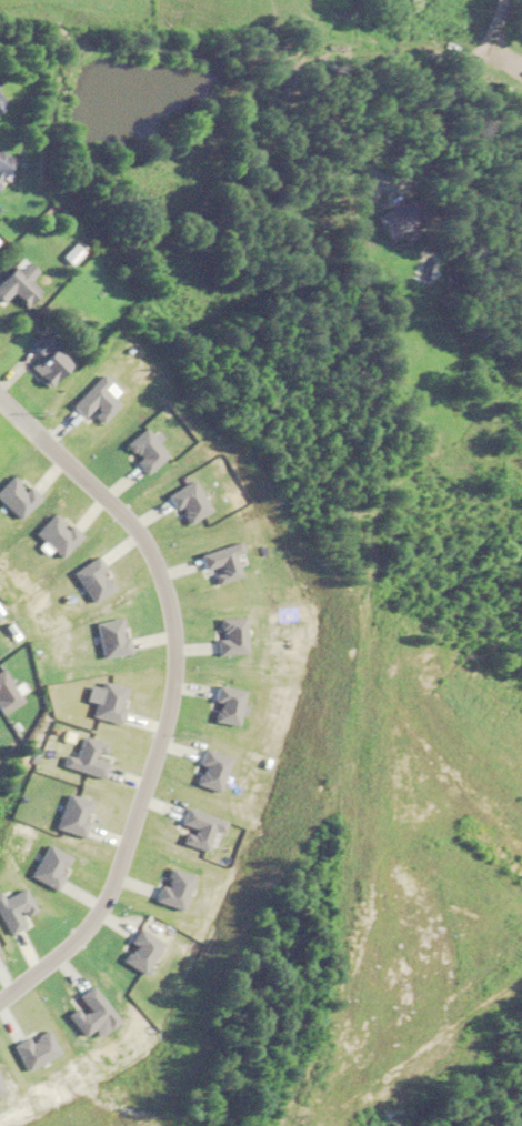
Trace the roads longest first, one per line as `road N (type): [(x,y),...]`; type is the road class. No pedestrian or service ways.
road 1 (residential): [(0,400),(103,493),(147,547),(171,617),(174,671),(163,725),(103,908),(84,933)]

